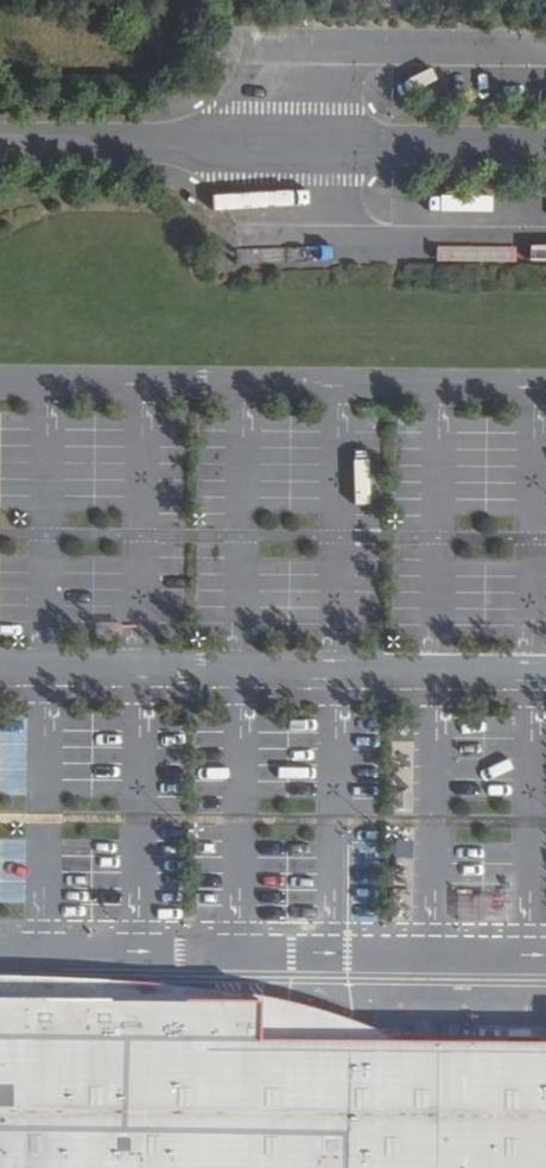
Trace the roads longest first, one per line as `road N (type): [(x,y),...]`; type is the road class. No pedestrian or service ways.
road 1 (tertiary): [(545,146),(0,140)]

